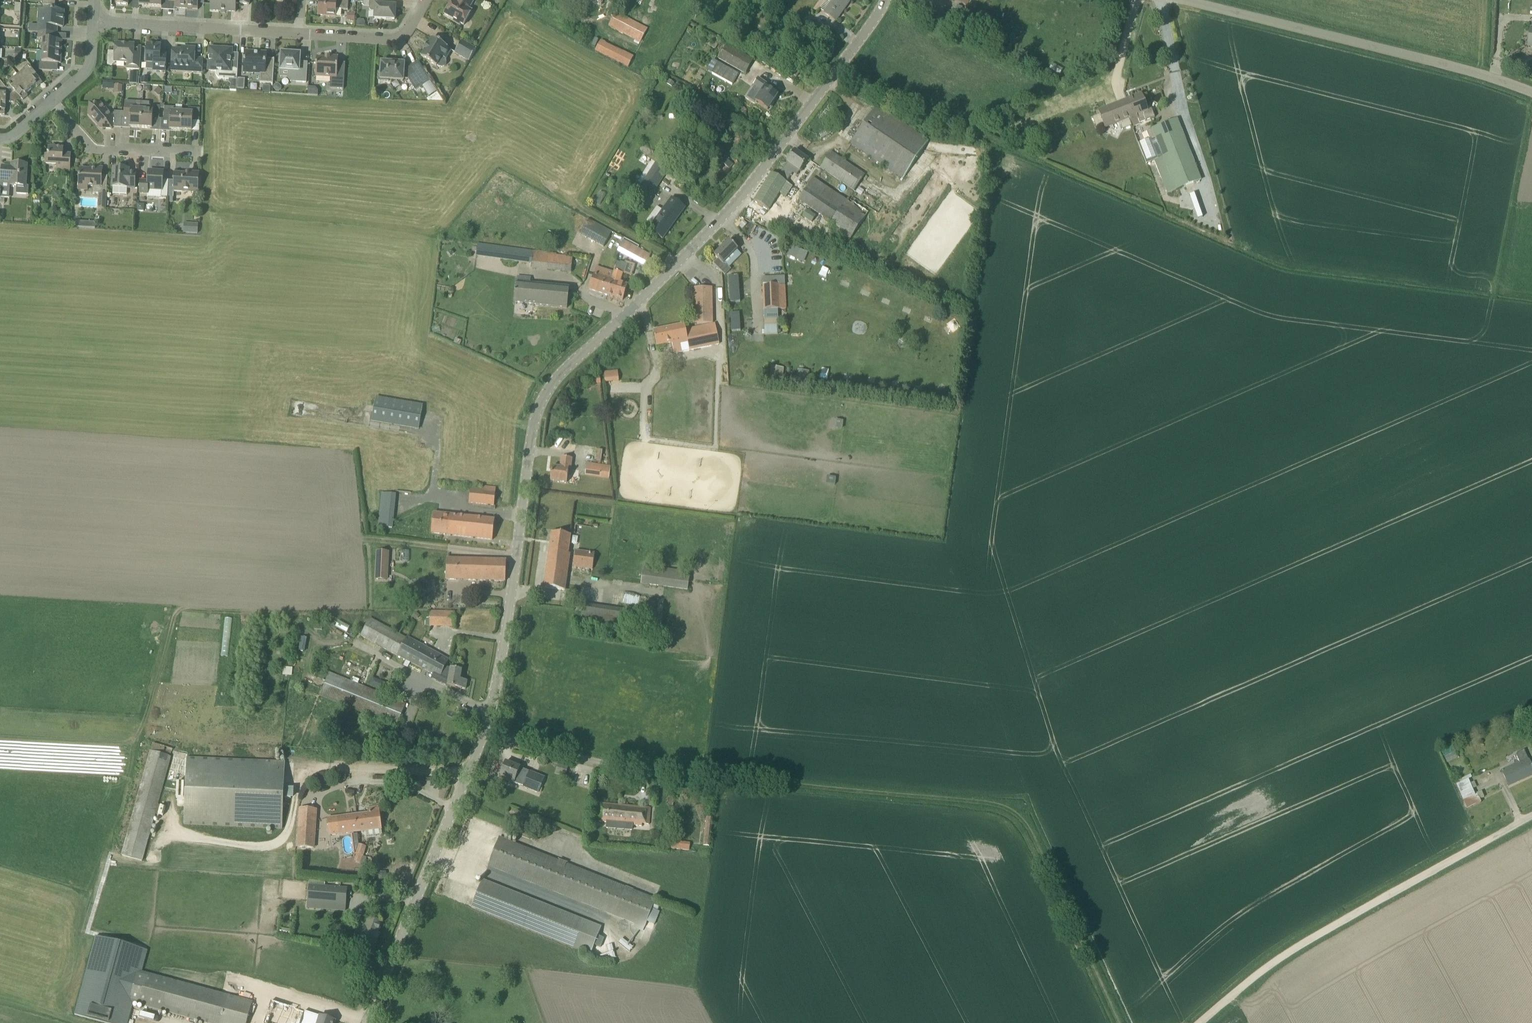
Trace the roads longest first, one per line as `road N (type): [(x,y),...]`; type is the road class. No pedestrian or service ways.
road 1 (unclassified): [(479,730),(547,382),(733,210),(886,0)]
road 2 (track): [(1122,1022),(1030,830),(1010,808),(648,769)]
road 3 (unclassified): [(1531,93),(1193,0)]
road 4 (track): [(1200,1022),(1308,941),(1477,842)]
road 5 (unclassified): [(364,1022),(479,730)]
road 6 (residential): [(85,20),(301,32)]
road 7 (track): [(1491,297),(1531,104)]
road 8 (unclassified): [(648,769),(479,730)]
road 9 (residential): [(200,150),(87,140),(53,102)]
road 10 (residential): [(301,32),(395,40),(410,31),(427,0)]

